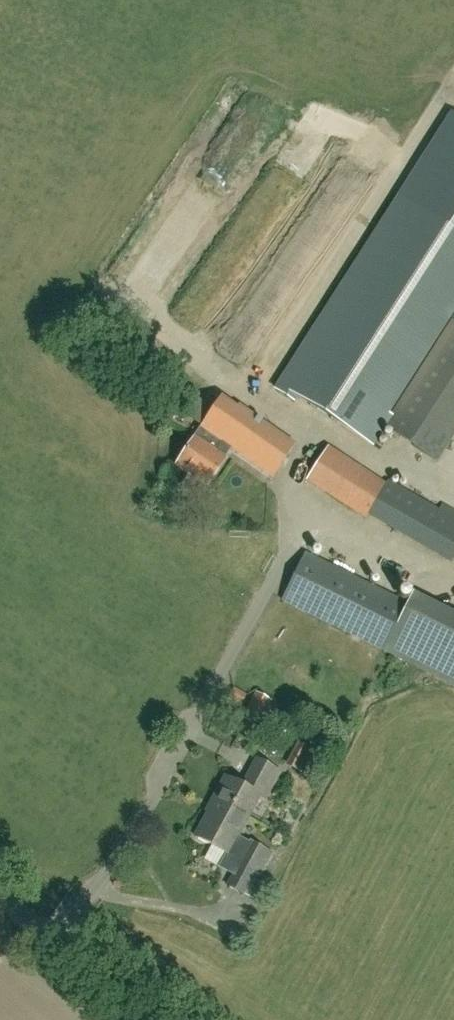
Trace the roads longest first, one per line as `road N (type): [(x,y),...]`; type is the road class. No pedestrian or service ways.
road 1 (unclassified): [(149,1019),(0,895)]

